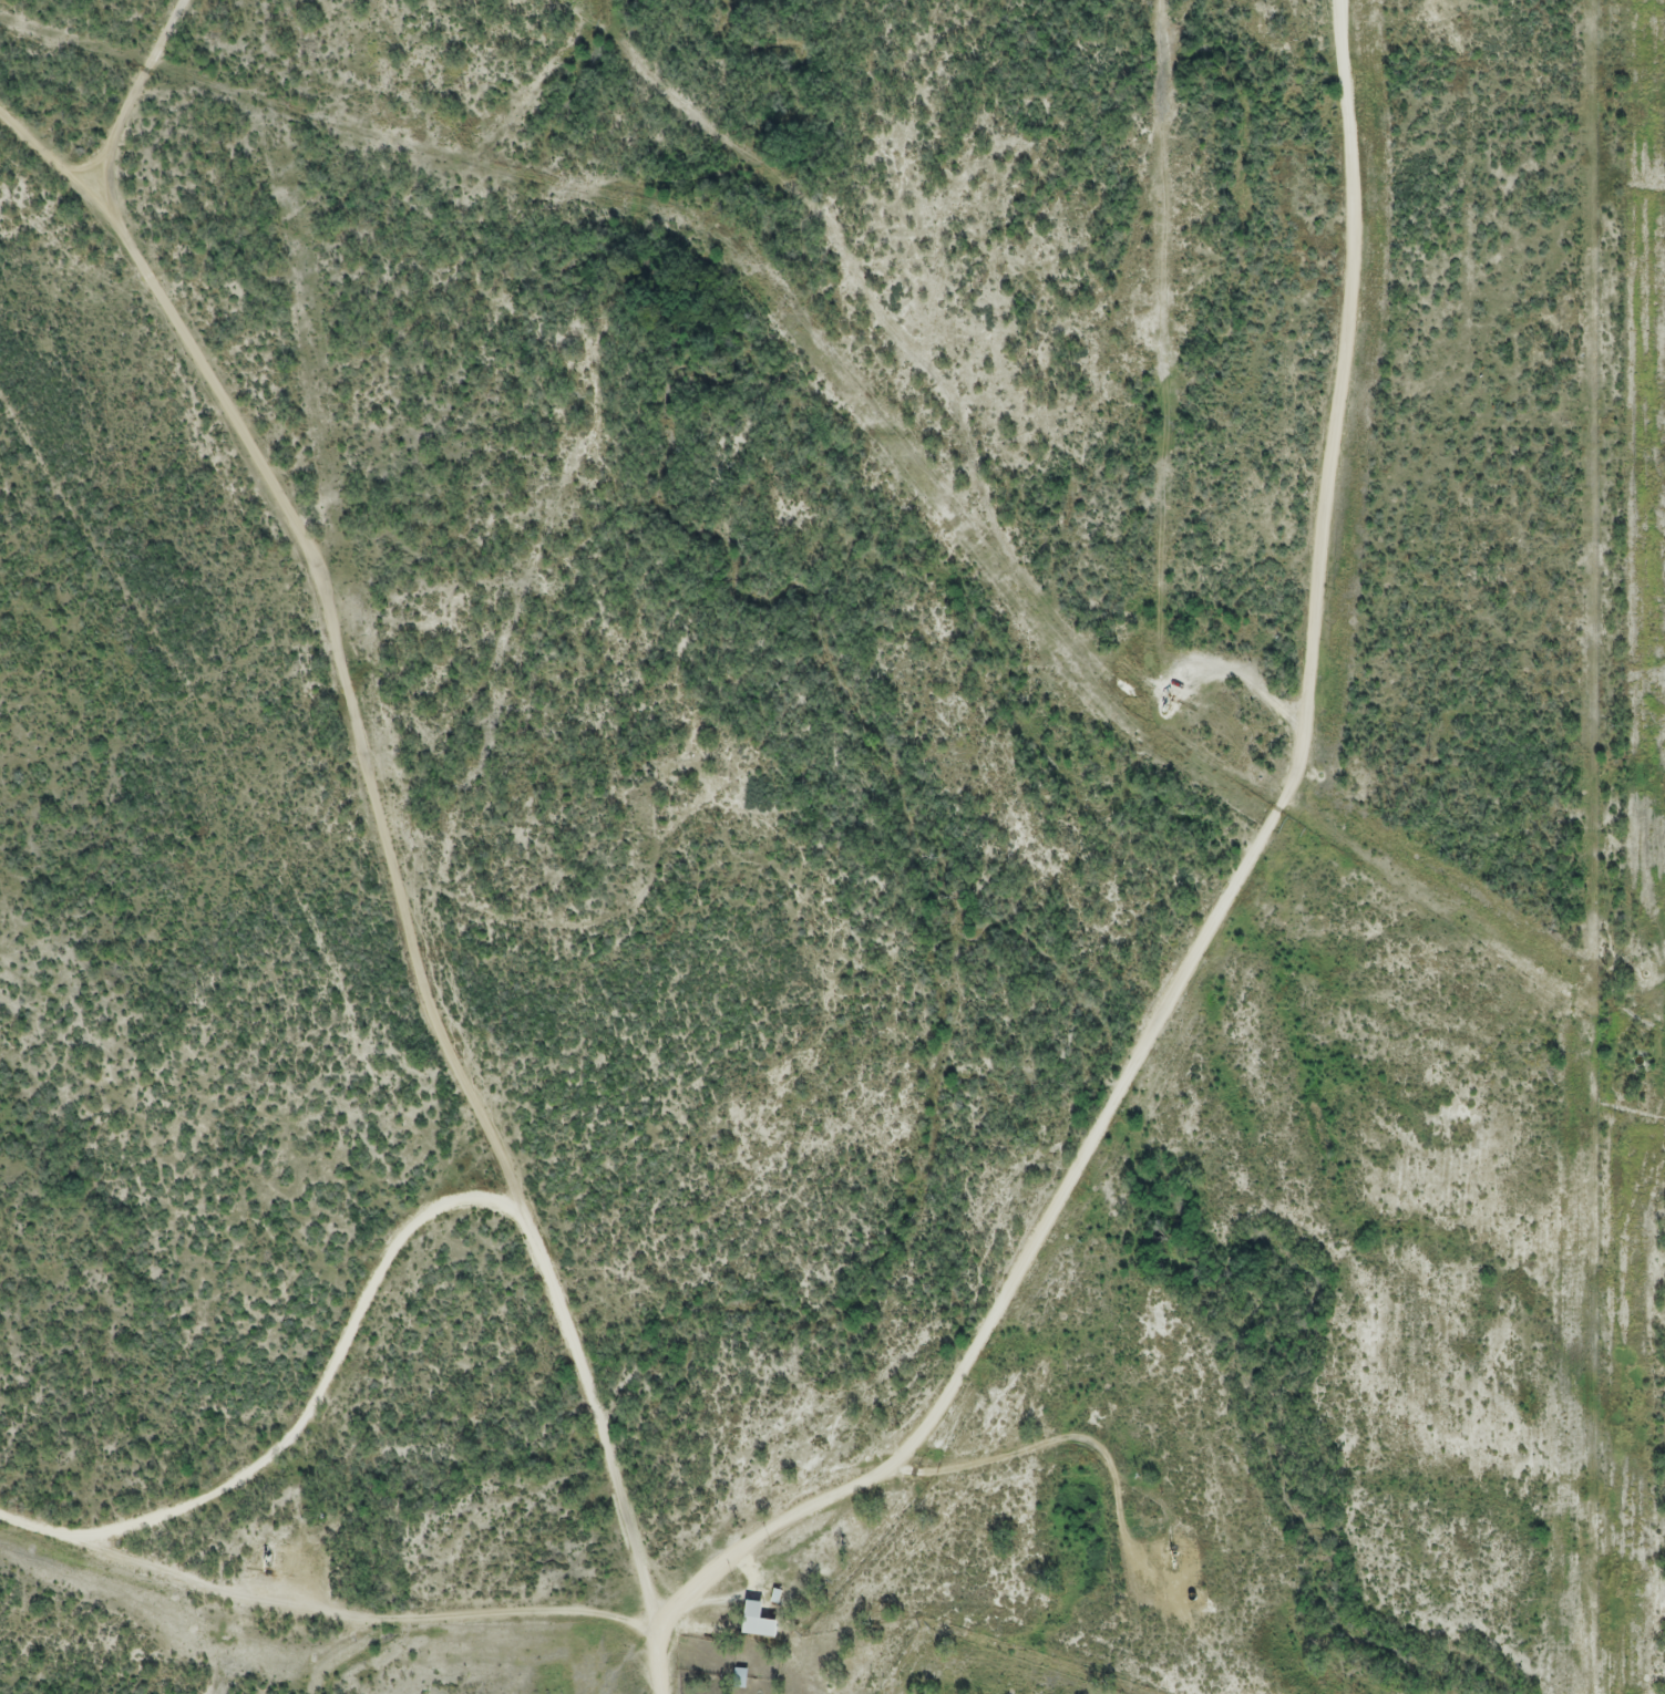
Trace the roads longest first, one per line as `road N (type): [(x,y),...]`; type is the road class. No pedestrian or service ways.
road 1 (track): [(0,153),(132,273),(244,430),(325,586),(422,1006),(565,1329),(656,1633),(717,1558),(812,1496),(909,1455),(1291,773),(1349,205),(1337,0)]

